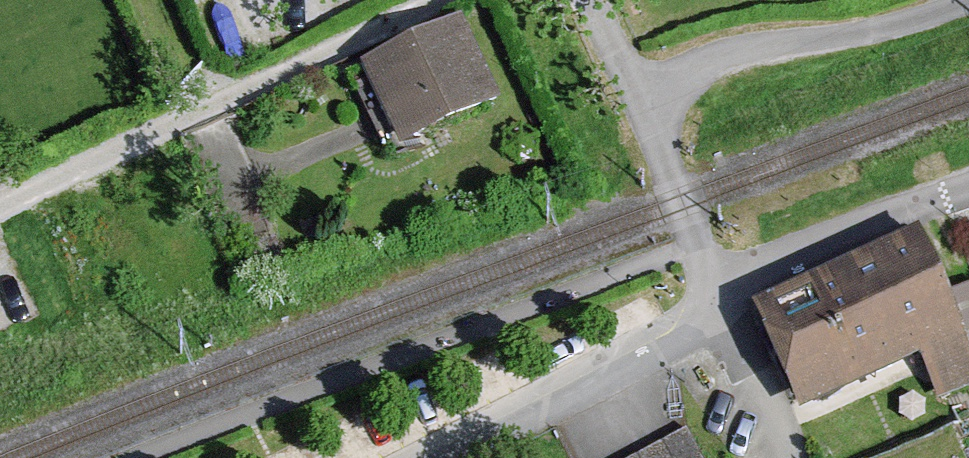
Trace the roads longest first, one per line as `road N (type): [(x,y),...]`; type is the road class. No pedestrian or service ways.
road 1 (track): [(451,0),(141,115),(0,188)]
road 2 (residential): [(968,2),(909,24),(726,58),(631,100)]
road 3 (residential): [(445,457),(671,341),(715,300)]
road 4 (residential): [(715,300),(764,269),(968,190)]
road 5 (unclassified): [(715,300),(631,100)]

